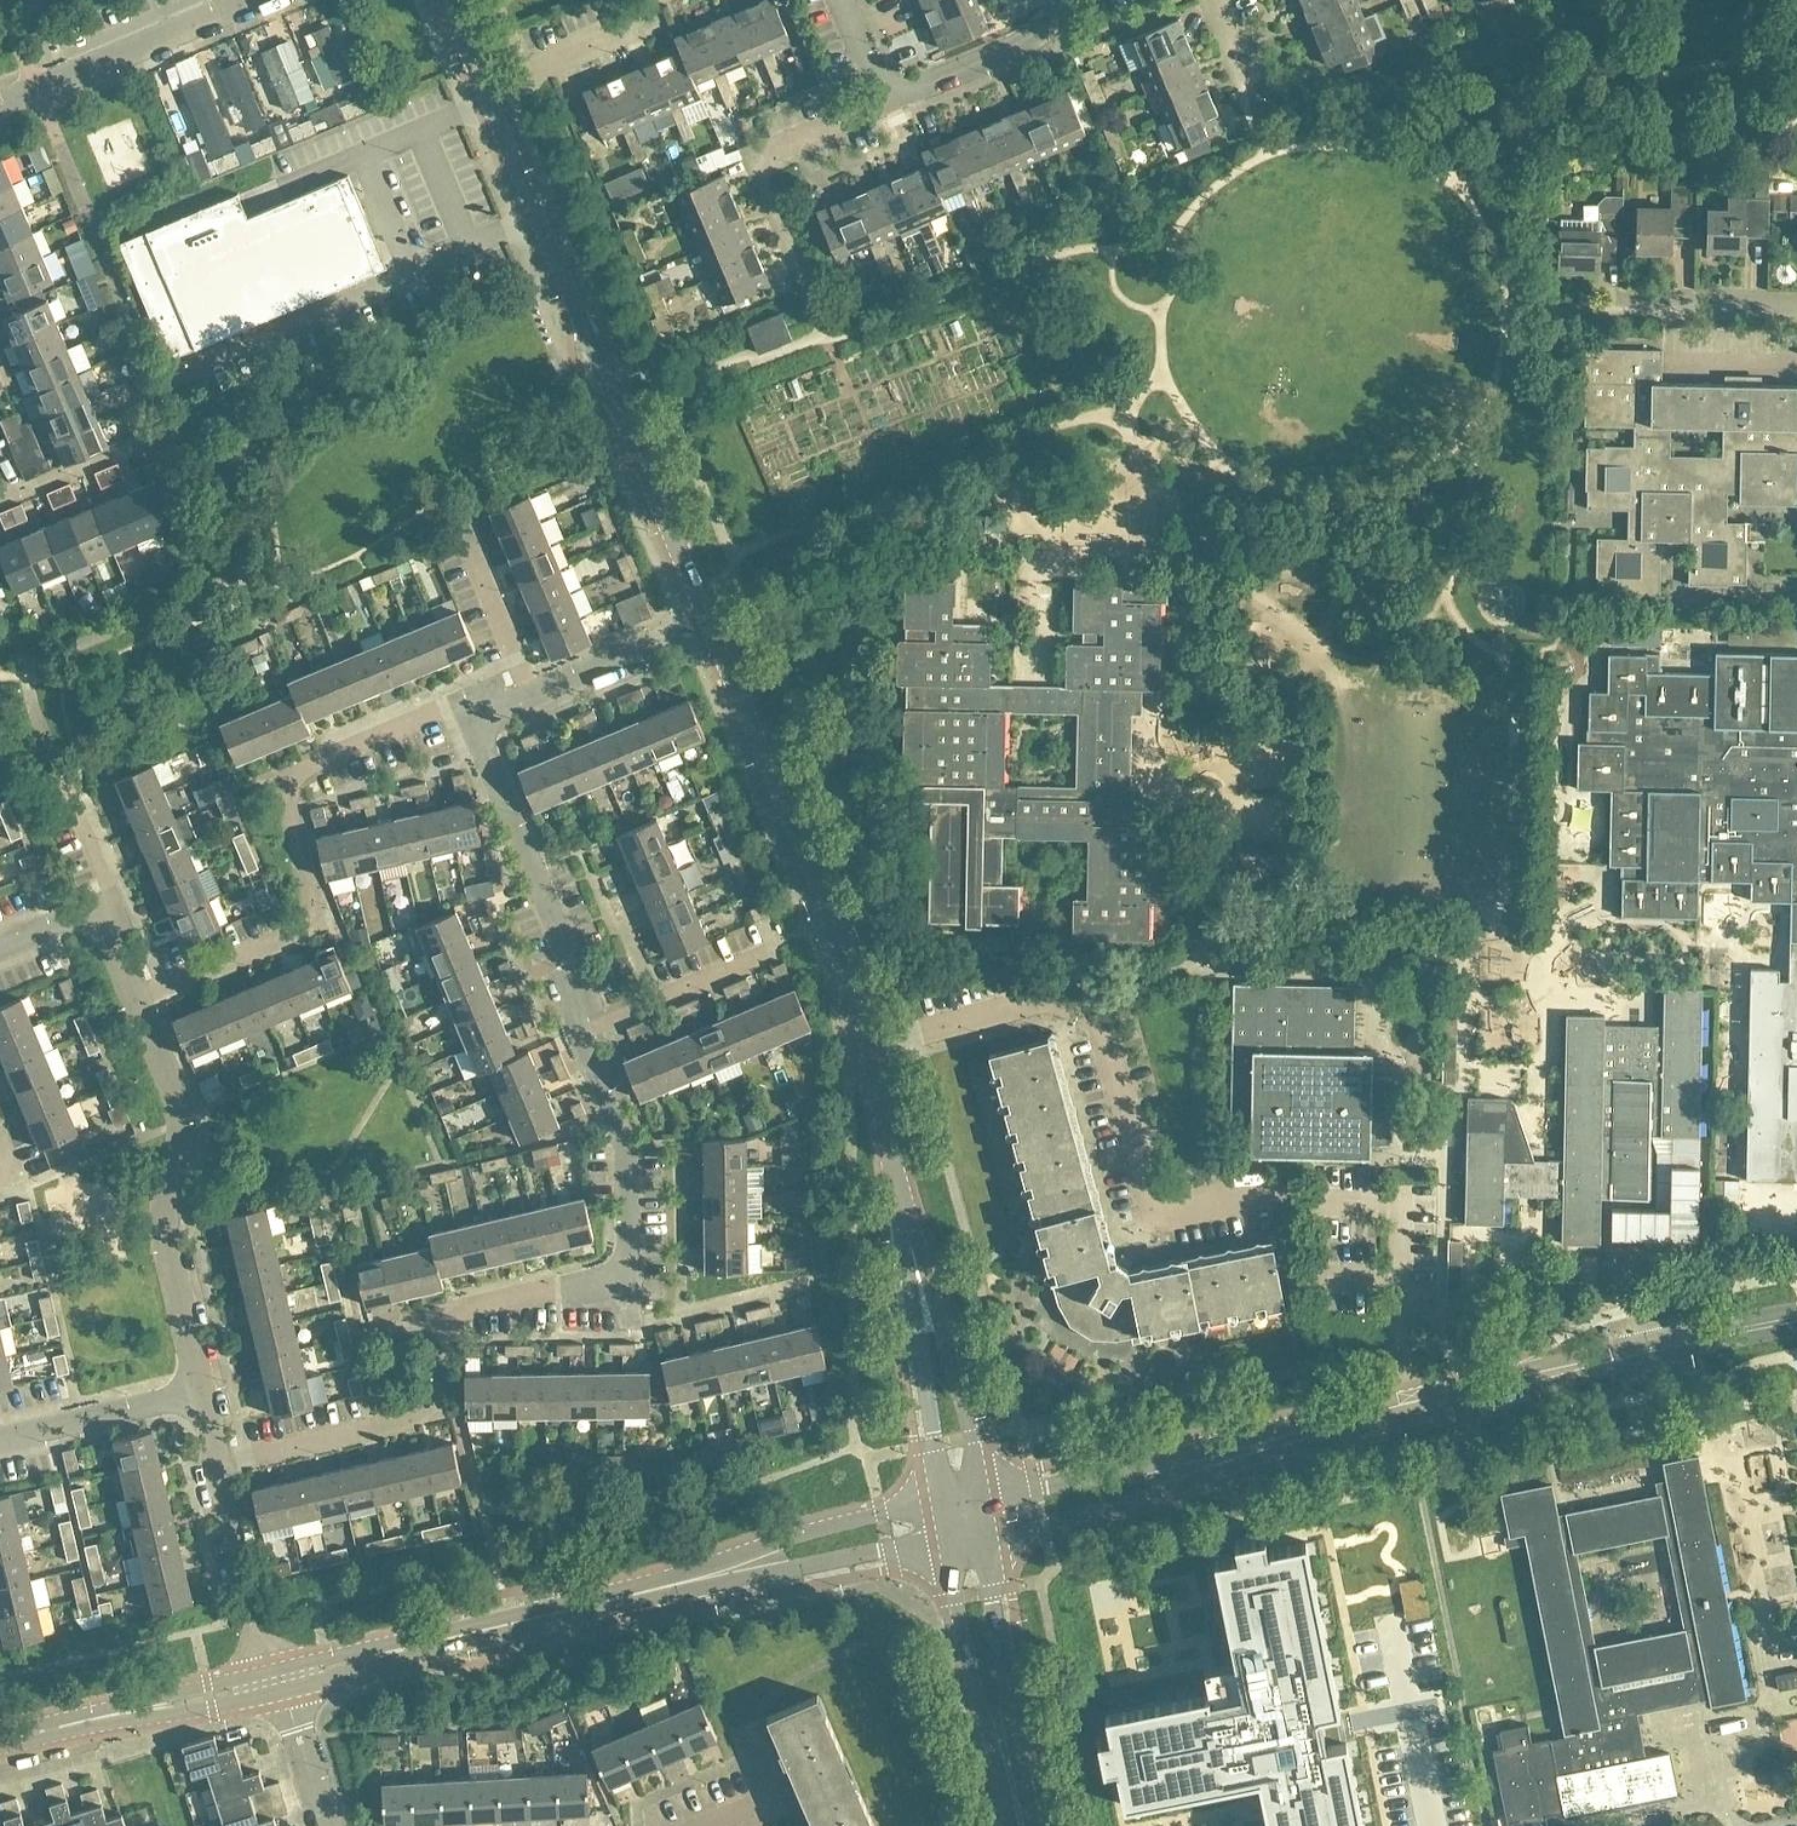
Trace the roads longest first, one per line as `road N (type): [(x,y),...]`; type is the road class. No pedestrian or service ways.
road 1 (tertiary): [(989,1536),(1134,1505),(1267,1458),(1796,1329)]
road 2 (tertiary): [(1796,1310),(1459,1382),(1144,1466),(984,1497)]
road 3 (unclassified): [(705,621),(444,0)]
road 4 (unclassified): [(911,1247),(832,922),(705,621)]
road 5 (residential): [(137,1004),(313,928),(284,788),(295,770),(439,711),(469,721)]
road 6 (residential): [(443,1325),(466,1304),(629,1293),(627,1150),(577,1032)]
road 7 (residential): [(198,1392),(164,1230),(181,1123),(137,1004)]
road 8 (residential): [(577,1032),(569,962),(469,721)]
road 9 (residential): [(216,1464),(446,1409),(443,1325)]
road 10 (tertiary): [(401,1649),(706,1577)]
road 11 (tertiary): [(1033,1825),(1006,1698),(989,1536)]
road 12 (tertiary): [(941,1543),(1008,1825)]
road 13 (residential): [(800,277),(750,158),(884,104)]
road 14 (unclassified): [(984,1497),(926,1259),(911,1247)]
road 15 (unclassified): [(911,1247),(906,1263),(937,1500)]
road 16 (tertiary): [(937,1500),(804,1530),(724,1558),(706,1577)]
road 17 (tertiary): [(706,1577),(729,1582),(941,1543)]
road 18 (tertiary): [(55,1728),(284,1693)]
road 19 (tertiary): [(268,1672),(55,1728)]
road 20 (residential): [(1070,0),(1005,54),(884,104)]
road 21 (residential): [(268,1672),(216,1464)]
road 22 (residential): [(0,105),(191,23)]
road 23 (residential): [(0,1438),(198,1392)]
road 24 (residential): [(577,1032),(760,956)]
road 25 (residential): [(531,695),(705,621)]
road 26 (residential): [(531,695),(462,540)]
road 27 (residential): [(1629,299),(1796,302)]
road 28 (residential): [(0,501),(141,442)]
road 29 (residential): [(325,1825),(284,1693)]
road 30 (tertiary): [(401,1649),(268,1672)]
road 31 (residential): [(96,908),(112,902),(71,798)]
road 32 (tertiary): [(284,1693),(365,1669),(401,1649)]

